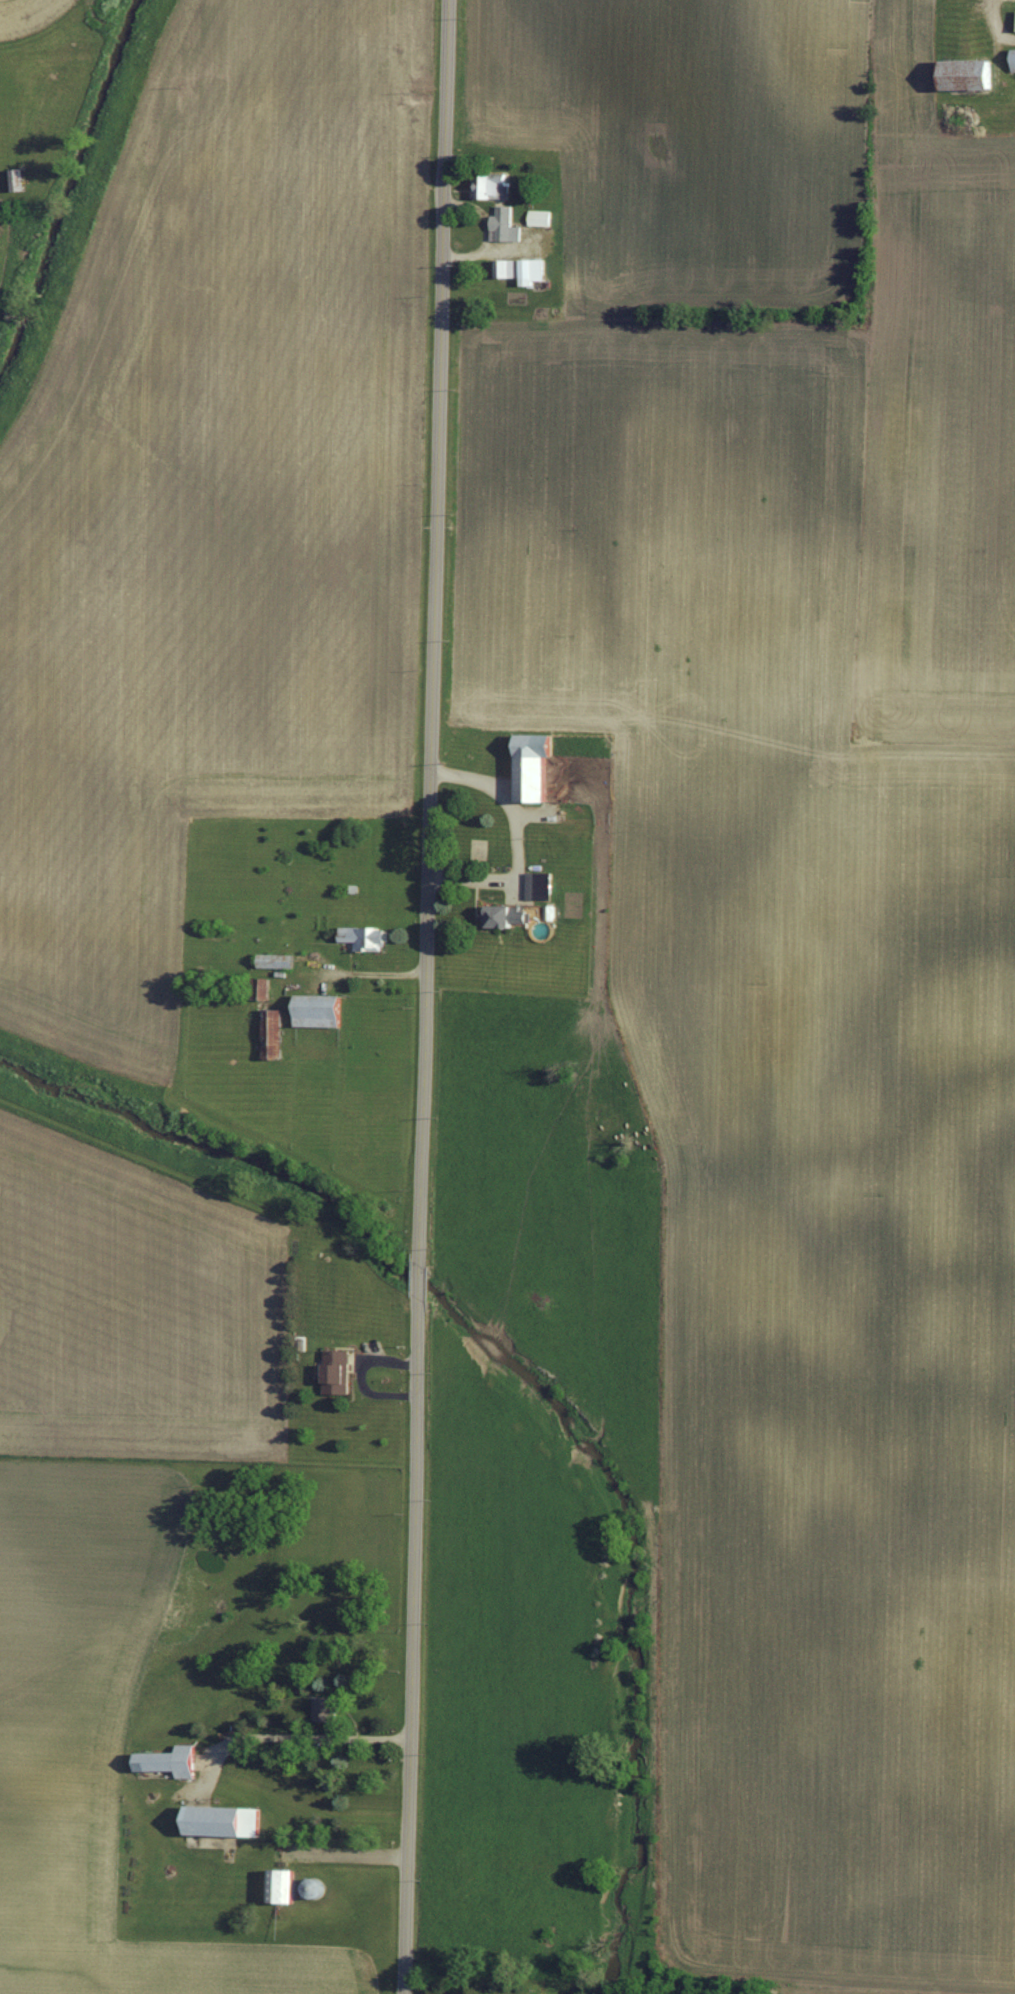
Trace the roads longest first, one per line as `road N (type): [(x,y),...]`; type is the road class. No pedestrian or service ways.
road 1 (residential): [(405,1993),(447,0)]

